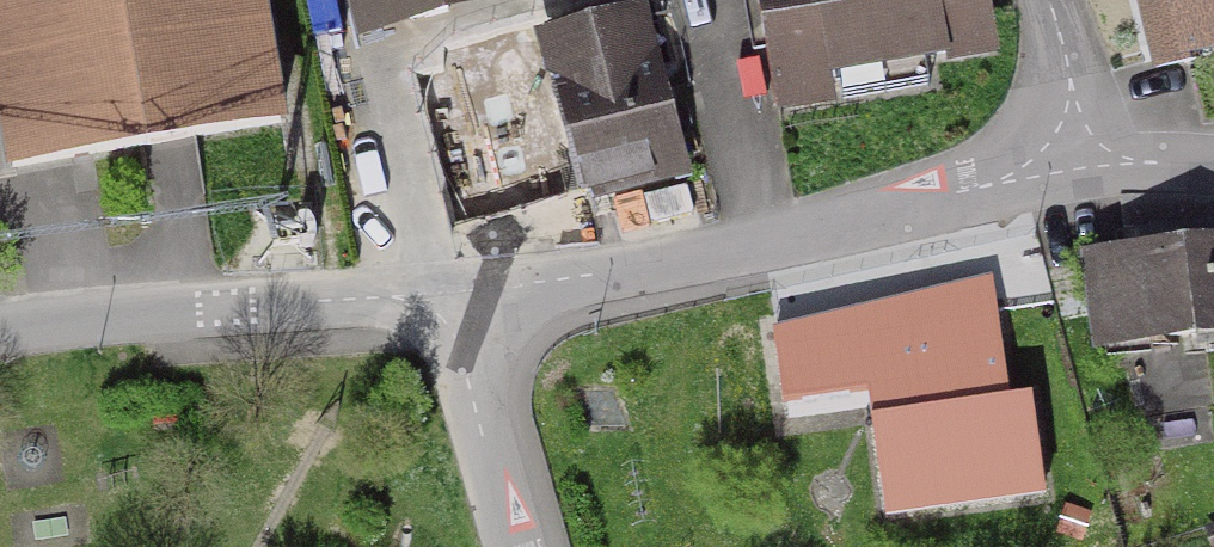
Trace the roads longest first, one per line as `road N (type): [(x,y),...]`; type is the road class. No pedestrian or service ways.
road 1 (residential): [(465,307),(781,250),(1091,169)]
road 2 (residential): [(0,343),(465,307)]
road 3 (residential): [(465,307),(512,546)]
road 4 (residential): [(1091,169),(1030,0)]
road 5 (residential): [(1091,169),(1213,179)]

